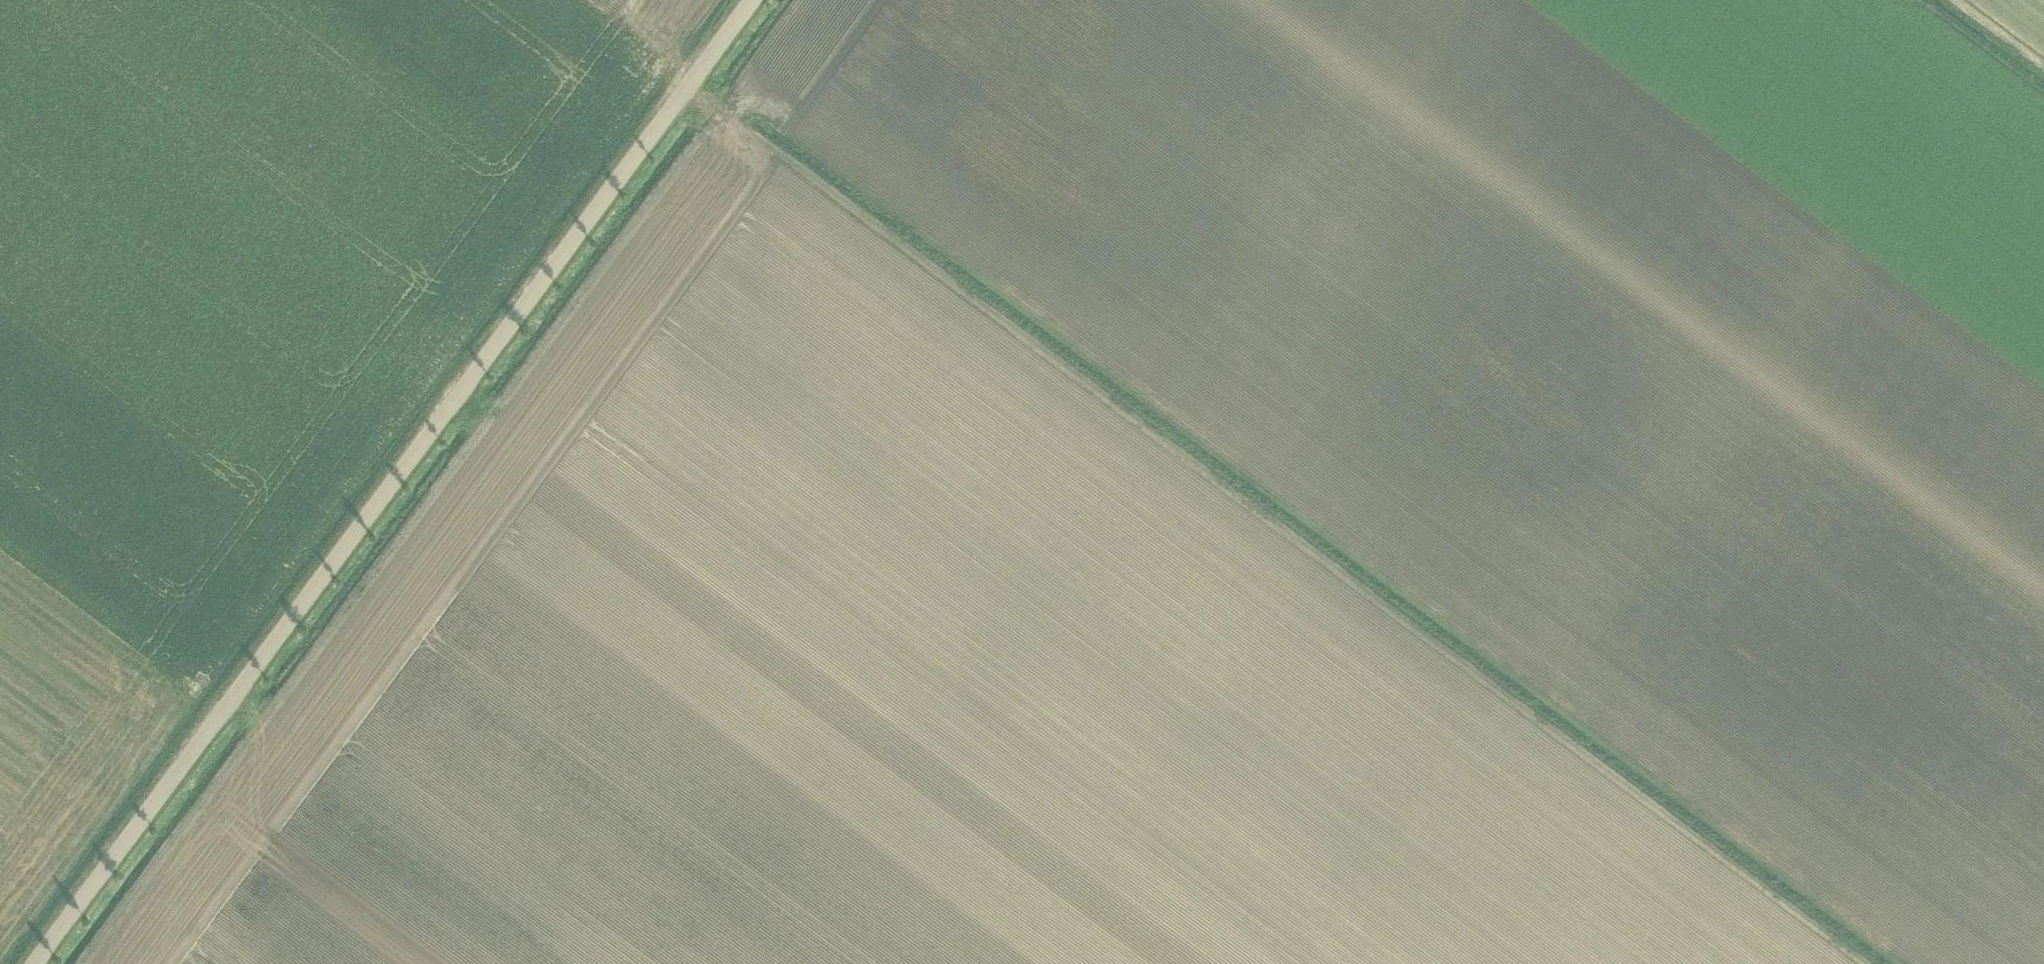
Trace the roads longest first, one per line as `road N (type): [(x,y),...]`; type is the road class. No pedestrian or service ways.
road 1 (tertiary): [(35,963),(753,0)]

